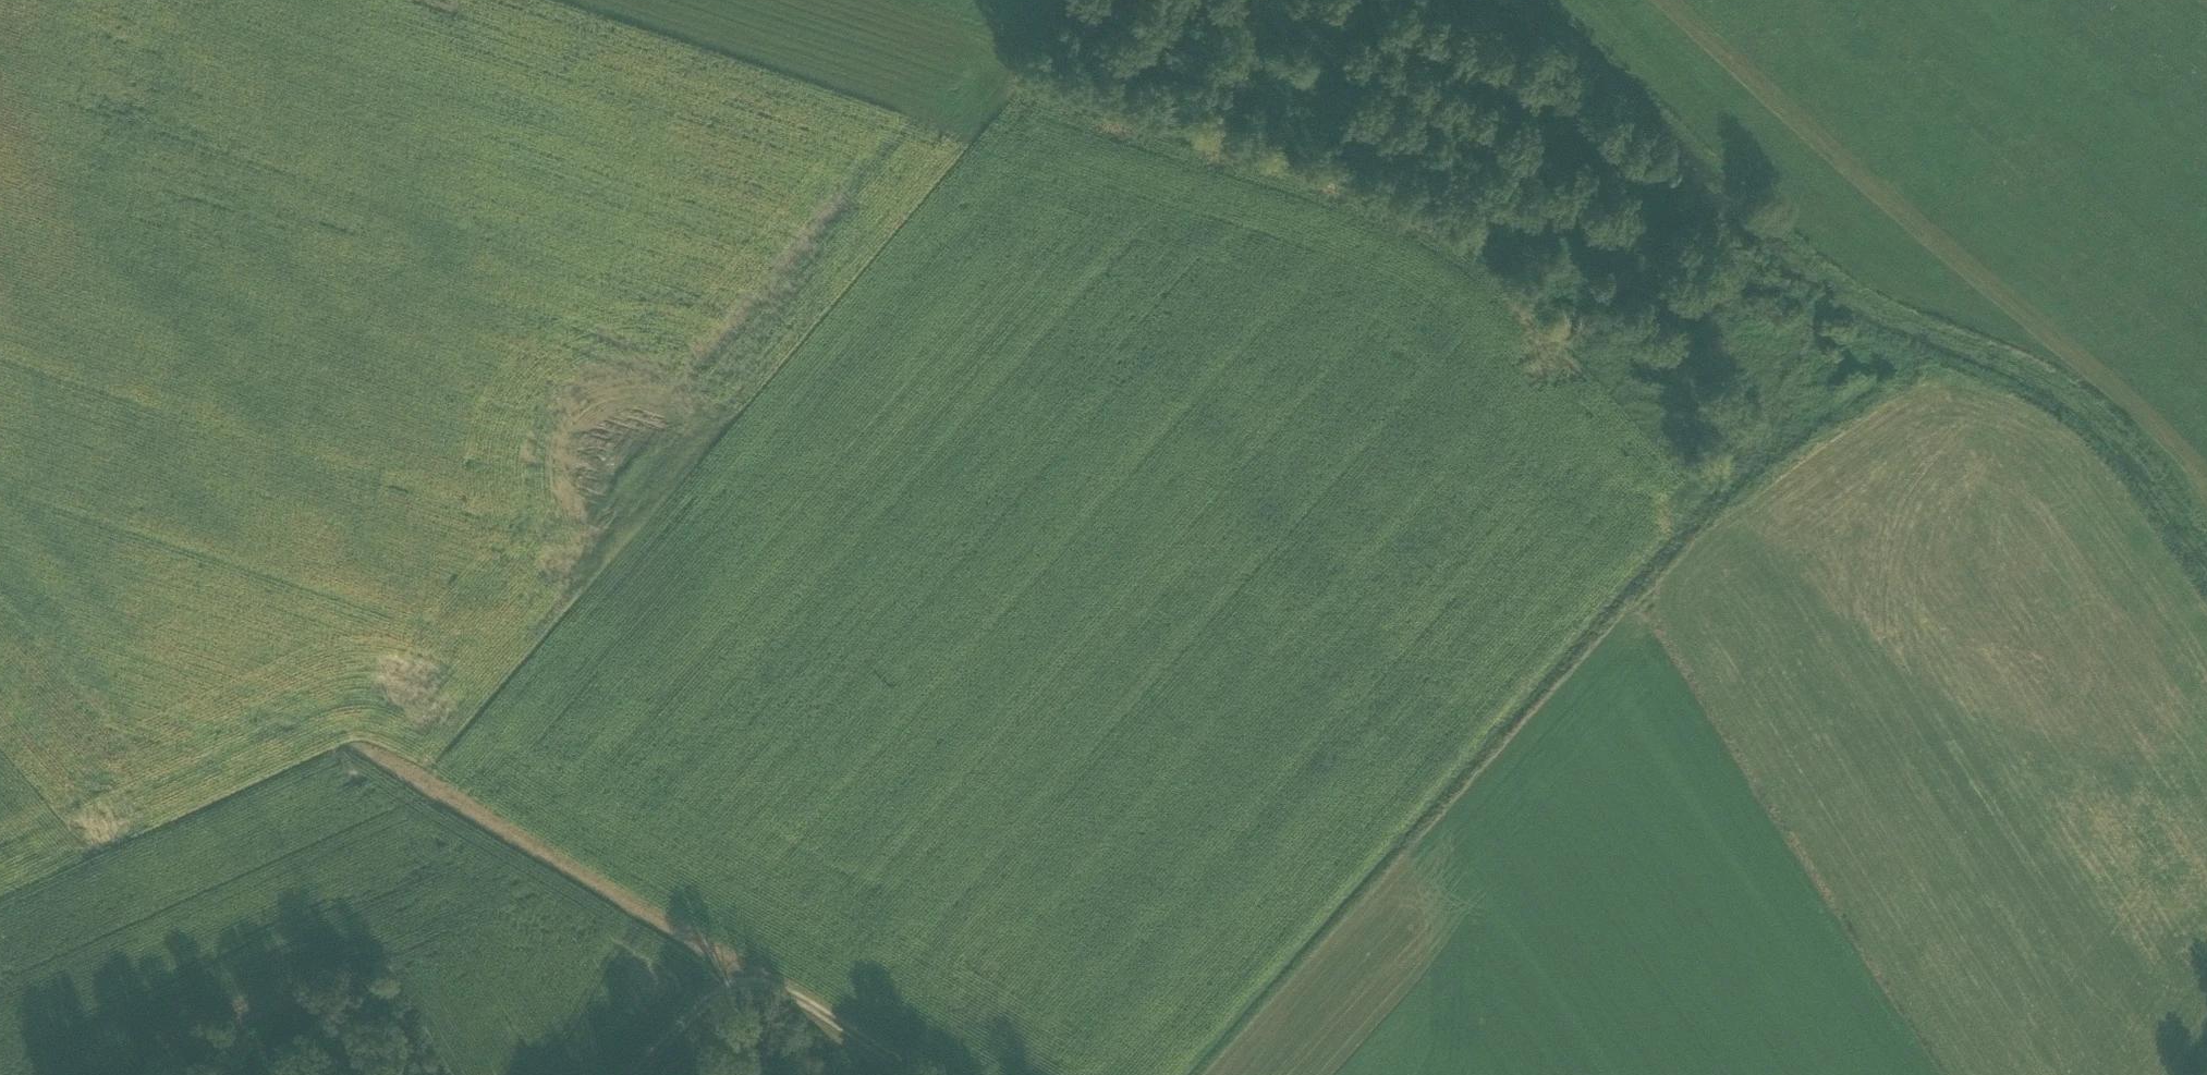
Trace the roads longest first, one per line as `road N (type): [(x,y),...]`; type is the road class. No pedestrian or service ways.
road 1 (track): [(635,1074),(703,1001),(749,979),(919,1074)]

